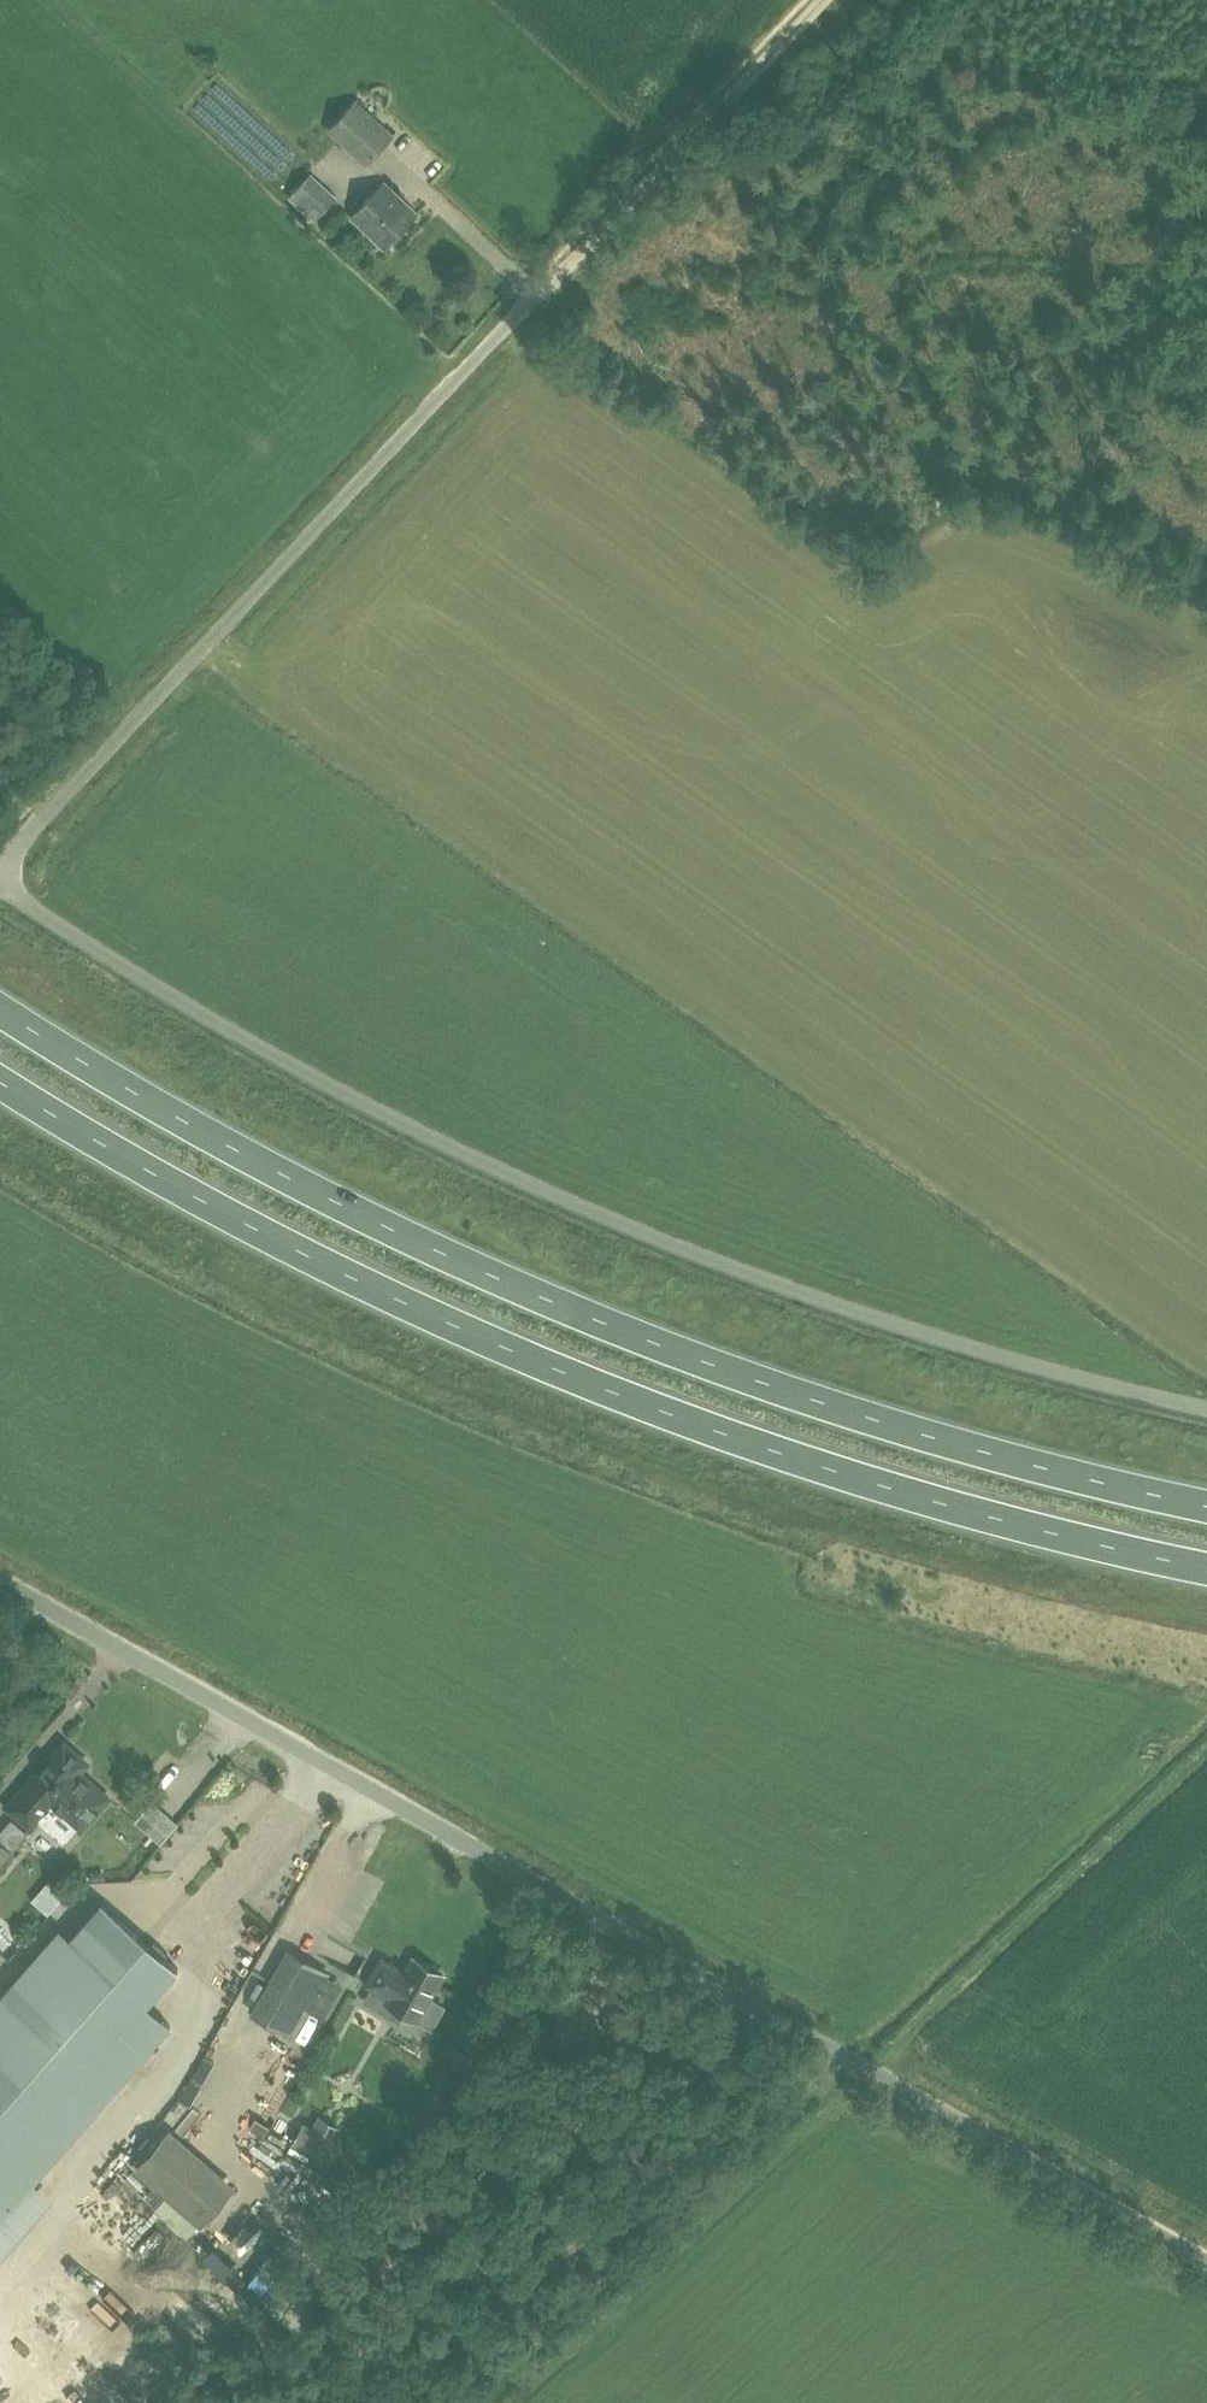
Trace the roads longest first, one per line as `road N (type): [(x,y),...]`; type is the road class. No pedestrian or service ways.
road 1 (unclassified): [(1206,2264),(0,1590)]
road 2 (unclassified): [(0,884),(367,1107),(543,1187),(721,1263),(1054,1371),(1206,1405)]
road 3 (trunk): [(1206,1505),(973,1450),(687,1356),(299,1181),(0,1007)]
road 4 (trunk): [(0,1081),(145,1169),(514,1353),(774,1453),(1040,1529),(1206,1565)]
road 5 (unclassified): [(0,872),(263,581),(547,289)]
road 6 (track): [(547,289),(827,0)]

